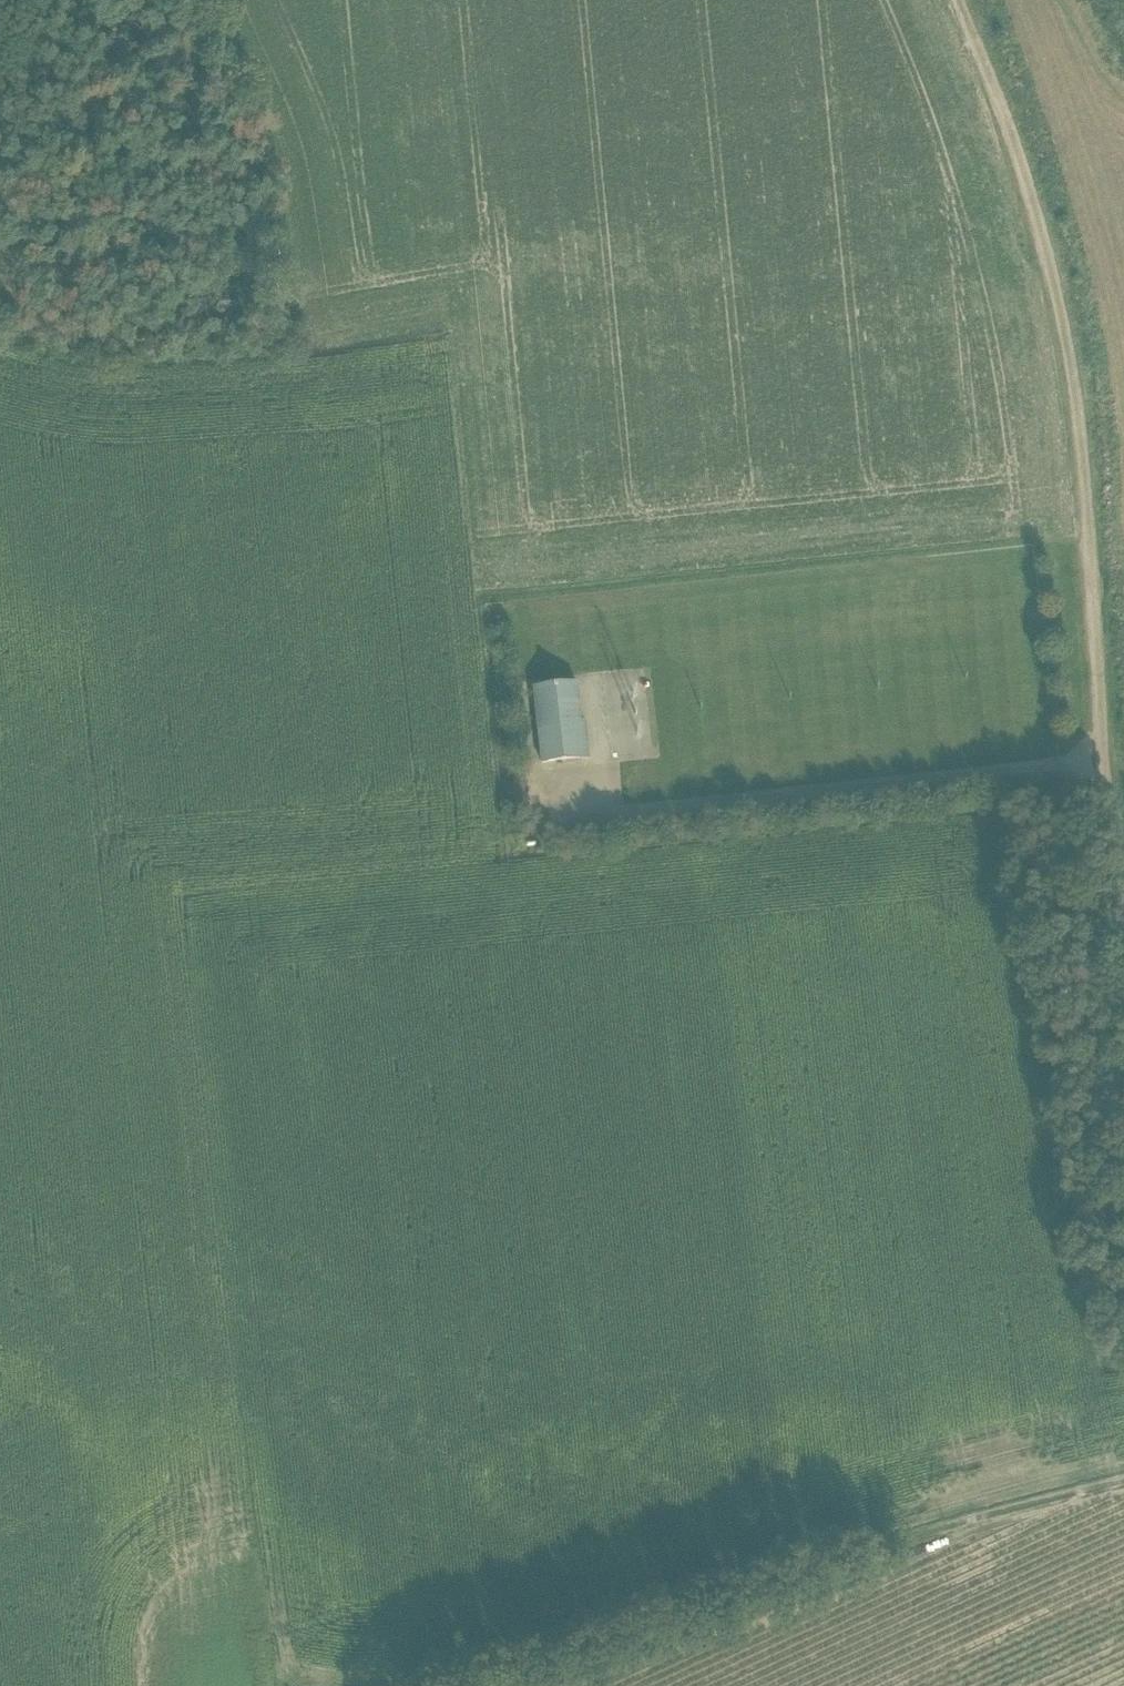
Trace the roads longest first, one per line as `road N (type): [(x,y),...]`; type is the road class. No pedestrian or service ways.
road 1 (track): [(952,0),(1020,187),(1060,346),(1123,909)]
road 2 (track): [(452,1685),(478,1655),(1123,1479)]

